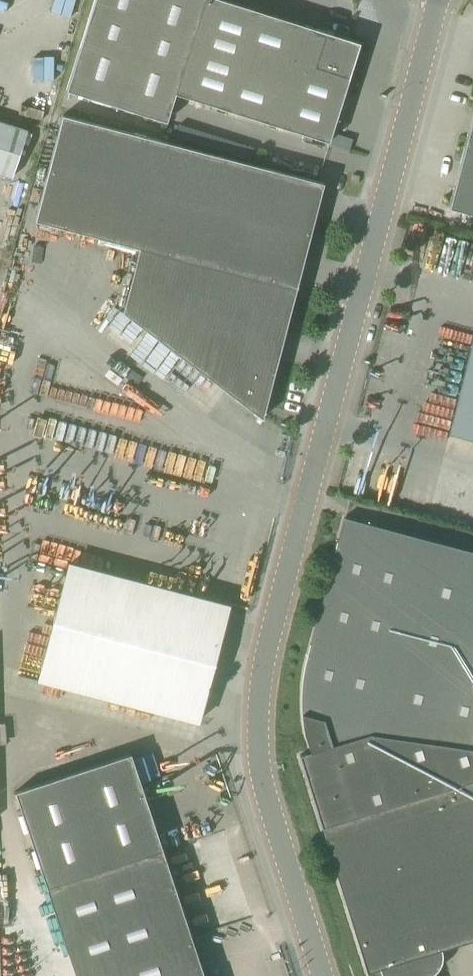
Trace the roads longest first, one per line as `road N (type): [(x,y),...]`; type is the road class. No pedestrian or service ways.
road 1 (unclassified): [(321,975),(258,772),(257,702),(439,0)]

